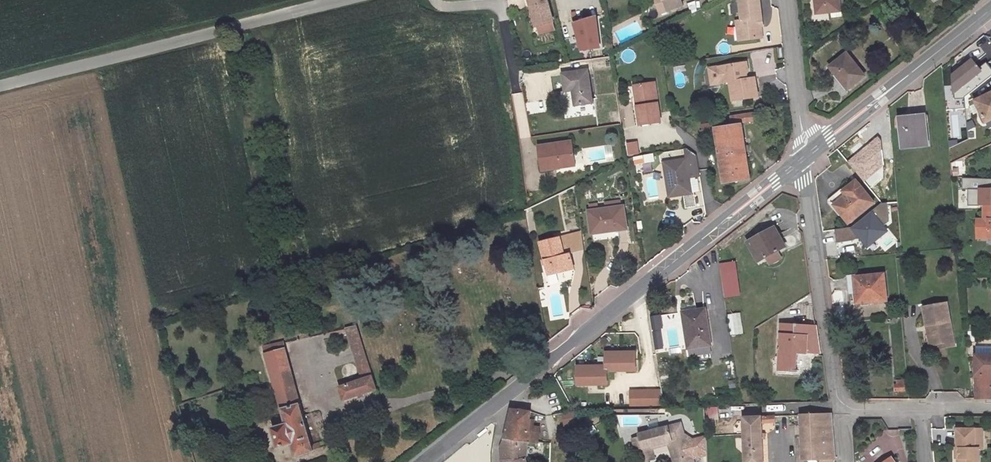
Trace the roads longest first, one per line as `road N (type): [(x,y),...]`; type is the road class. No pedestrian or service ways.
road 1 (tertiary): [(804,158),(493,405)]
road 2 (unclassified): [(345,0),(0,86)]
road 3 (residential): [(845,406),(837,397),(804,158)]
road 4 (tertiary): [(990,9),(804,158)]
road 5 (residential): [(804,158),(787,0)]

